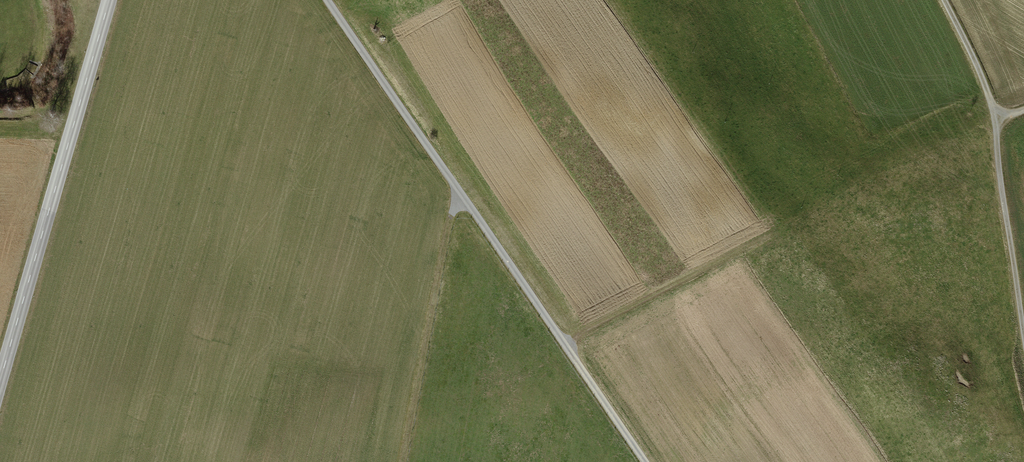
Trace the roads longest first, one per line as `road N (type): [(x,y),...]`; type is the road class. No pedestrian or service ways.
road 1 (track): [(328,0),(649,461)]
road 2 (tertiary): [(109,0),(0,382)]
road 3 (track): [(405,461),(452,217),(463,199)]
road 4 (track): [(998,121),(1023,328)]
road 5 (track): [(998,121),(941,0)]

